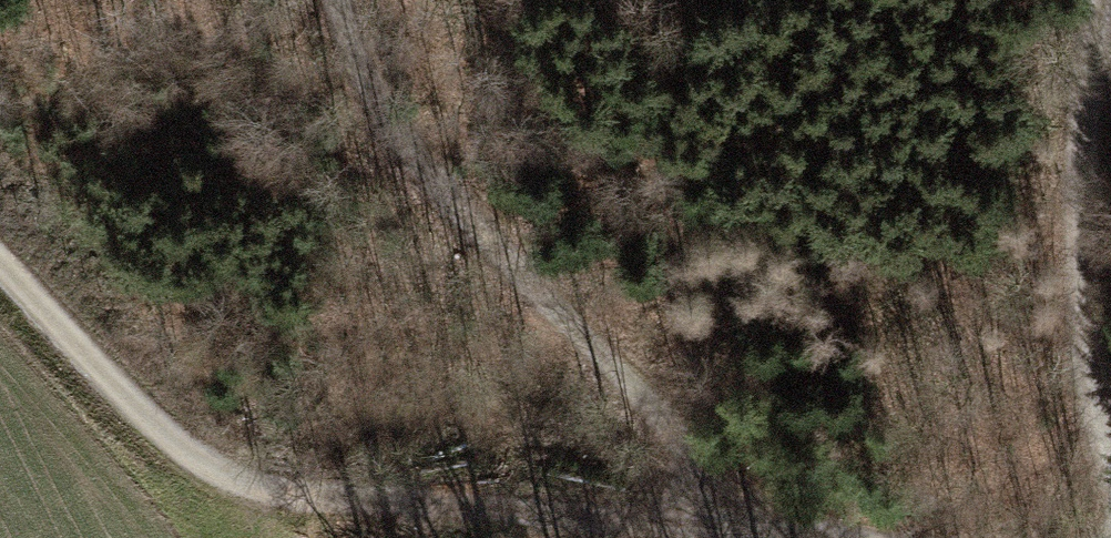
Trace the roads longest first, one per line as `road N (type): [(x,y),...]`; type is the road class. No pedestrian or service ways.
road 1 (track): [(0,266),(158,436),(209,474),(299,496),(723,519),(833,537)]
road 2 (track): [(723,519),(683,448),(633,388),(395,146),(328,0)]
road 3 (track): [(1098,0),(1077,215),(1086,354),(1110,461)]

